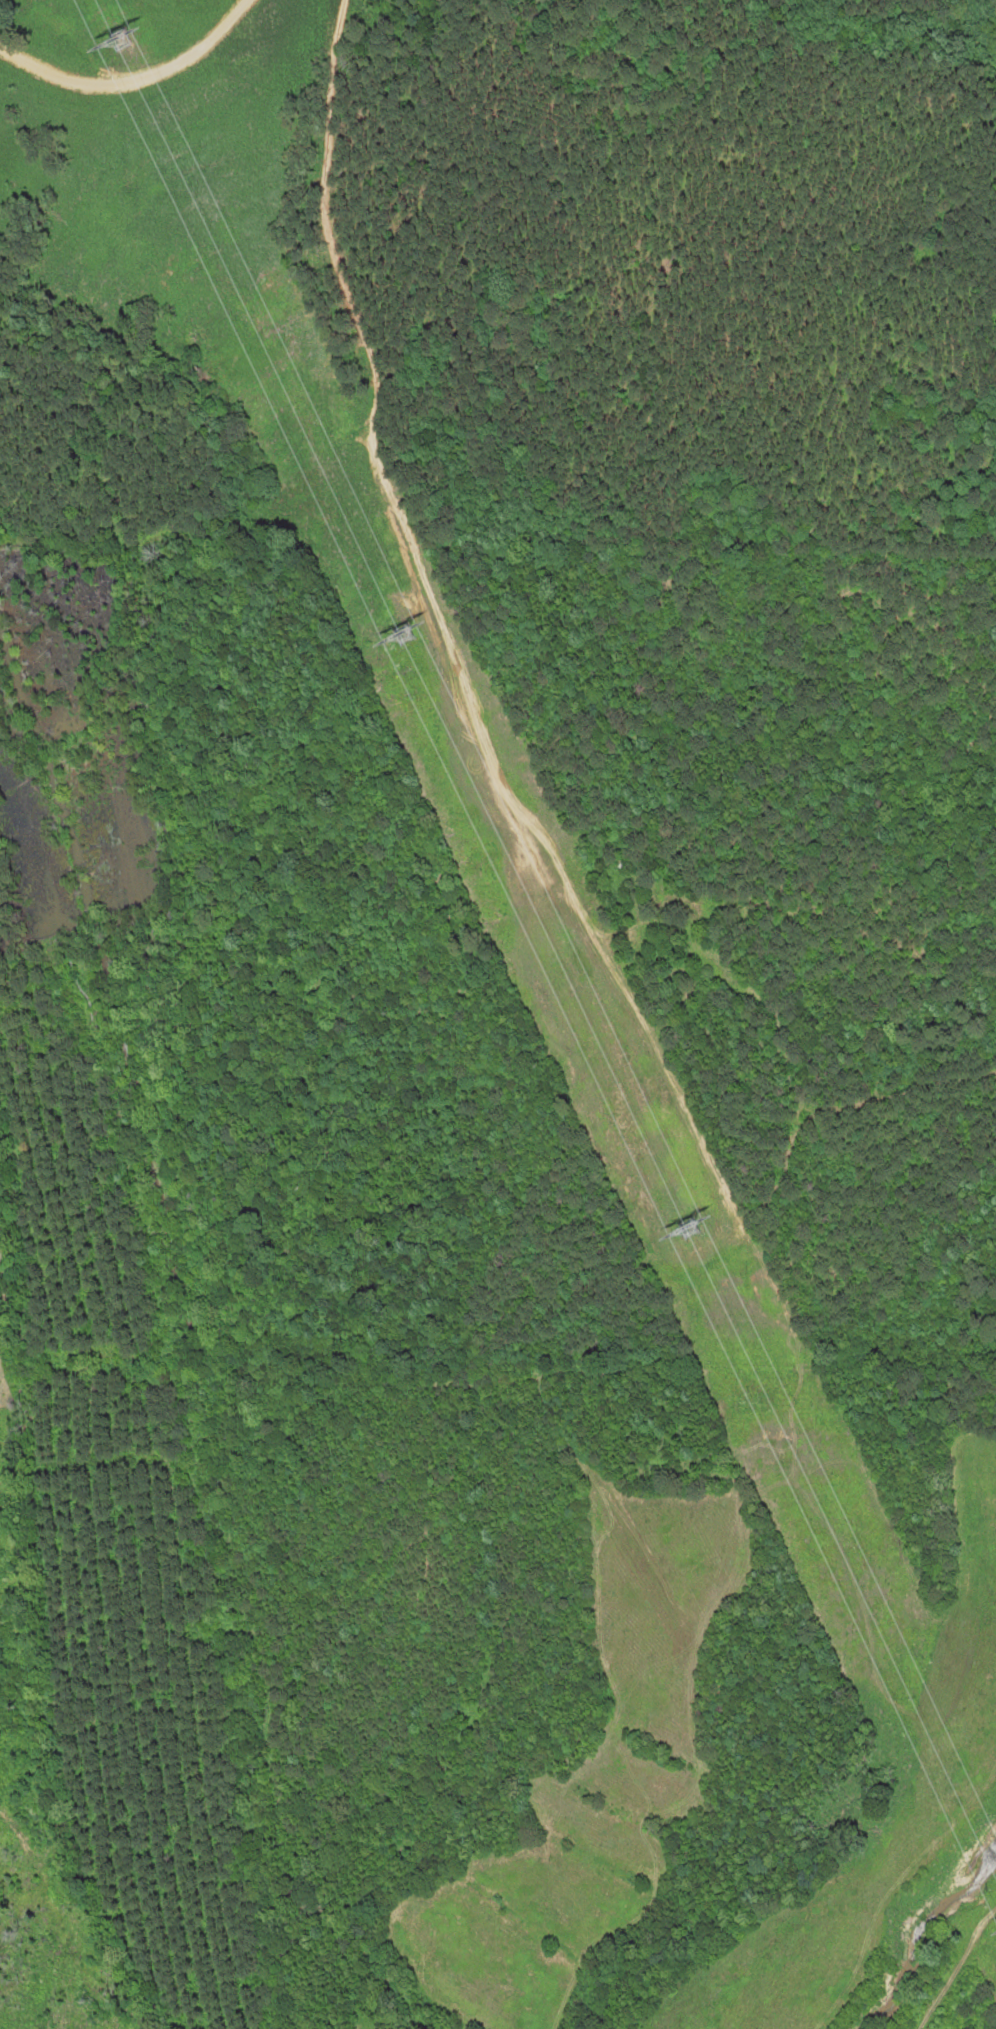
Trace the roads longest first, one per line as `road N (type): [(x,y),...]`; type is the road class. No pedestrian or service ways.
road 1 (residential): [(243,0),(184,58),(144,82),(103,89),(50,74),(0,46)]

